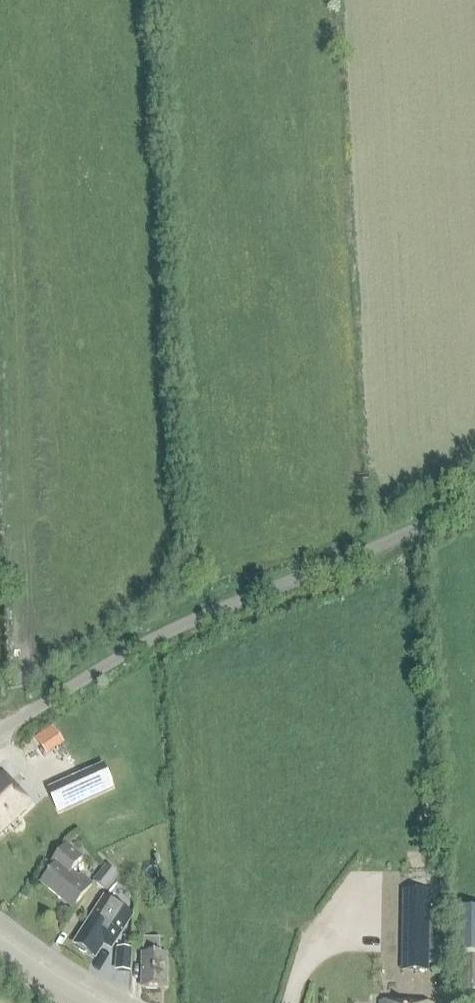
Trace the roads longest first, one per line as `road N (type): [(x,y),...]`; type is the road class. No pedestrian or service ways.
road 1 (unclassified): [(0,728),(146,642),(474,499)]

